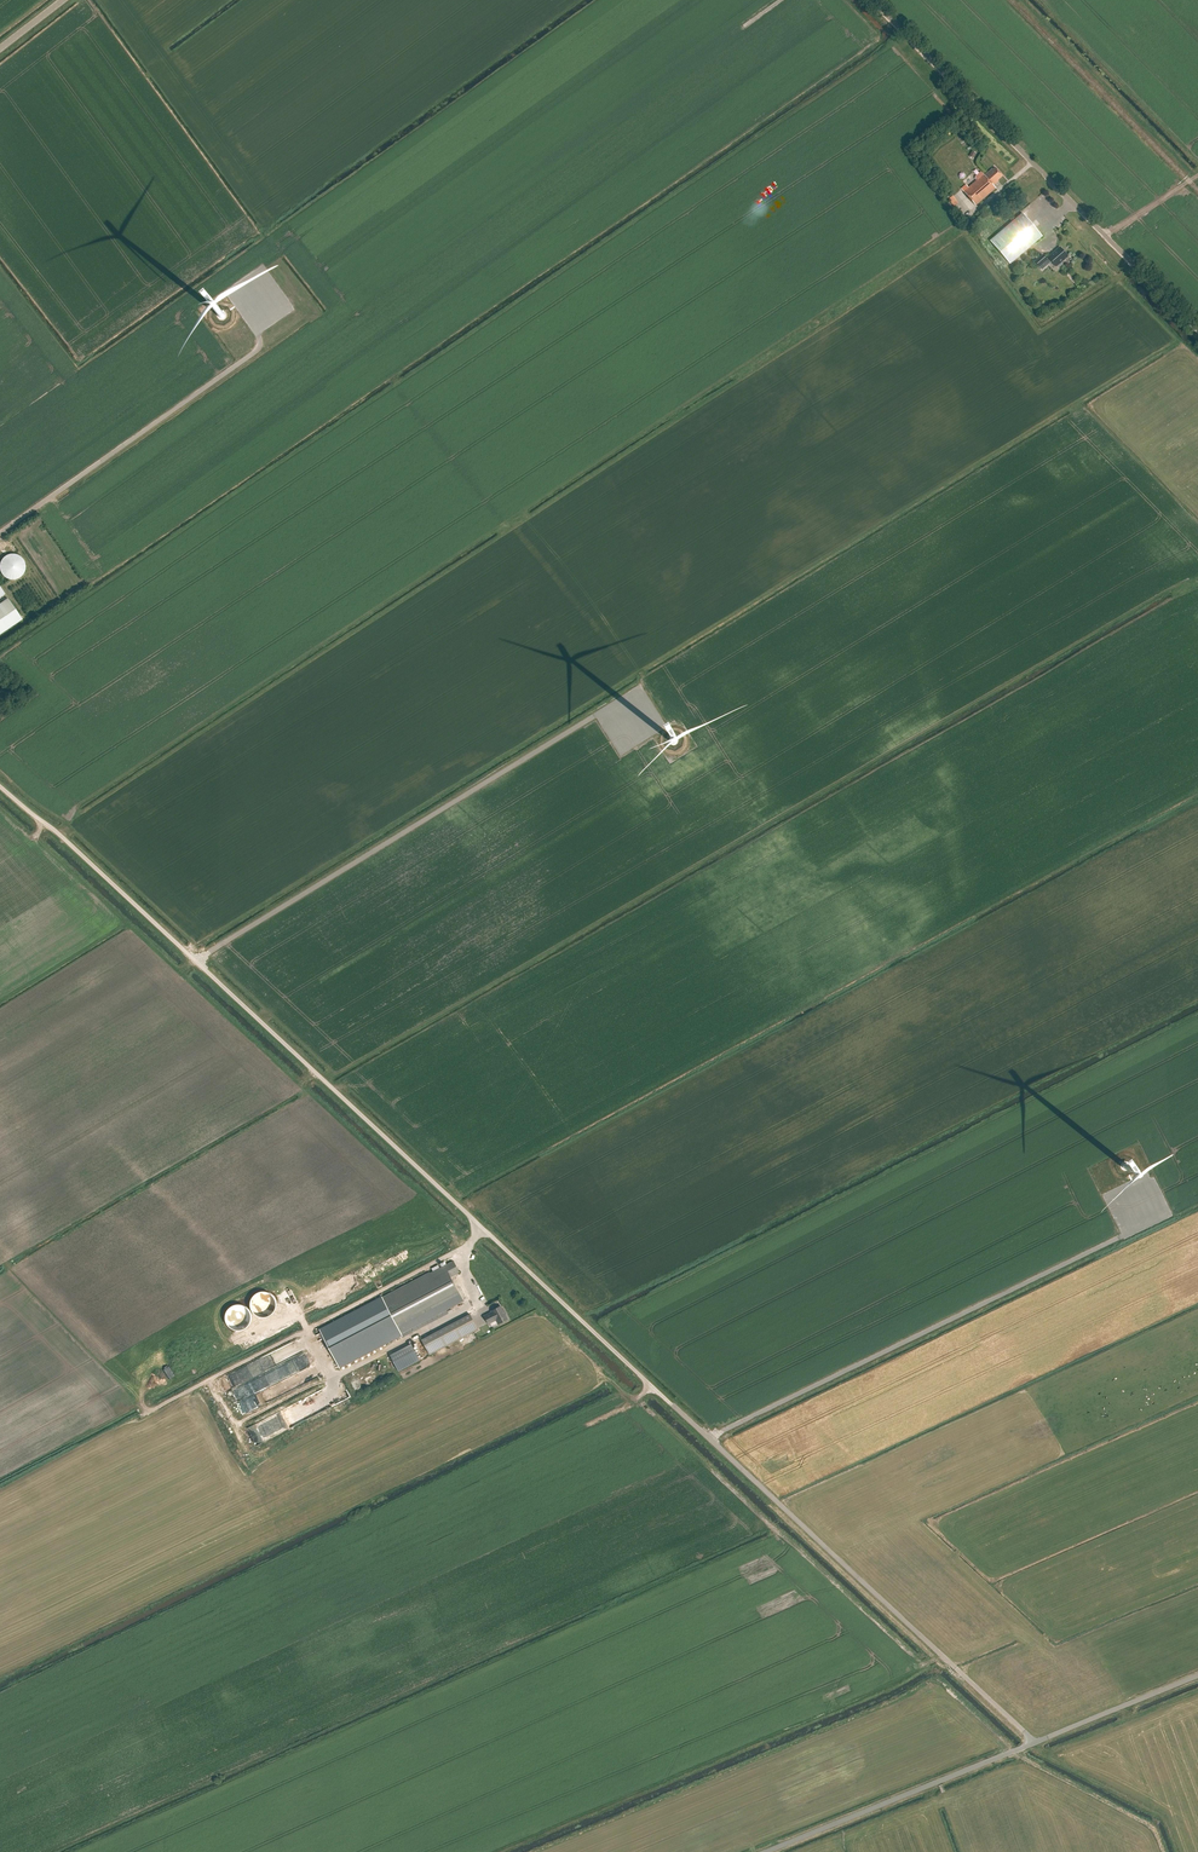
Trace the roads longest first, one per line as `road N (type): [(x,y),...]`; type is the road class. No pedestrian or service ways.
road 1 (unclassified): [(1035,1742),(0,787)]
road 2 (unclassified): [(1197,330),(871,0)]
road 3 (unclassified): [(767,1851),(1035,1742)]
road 4 (unclassified): [(1035,1742),(1197,1676)]

